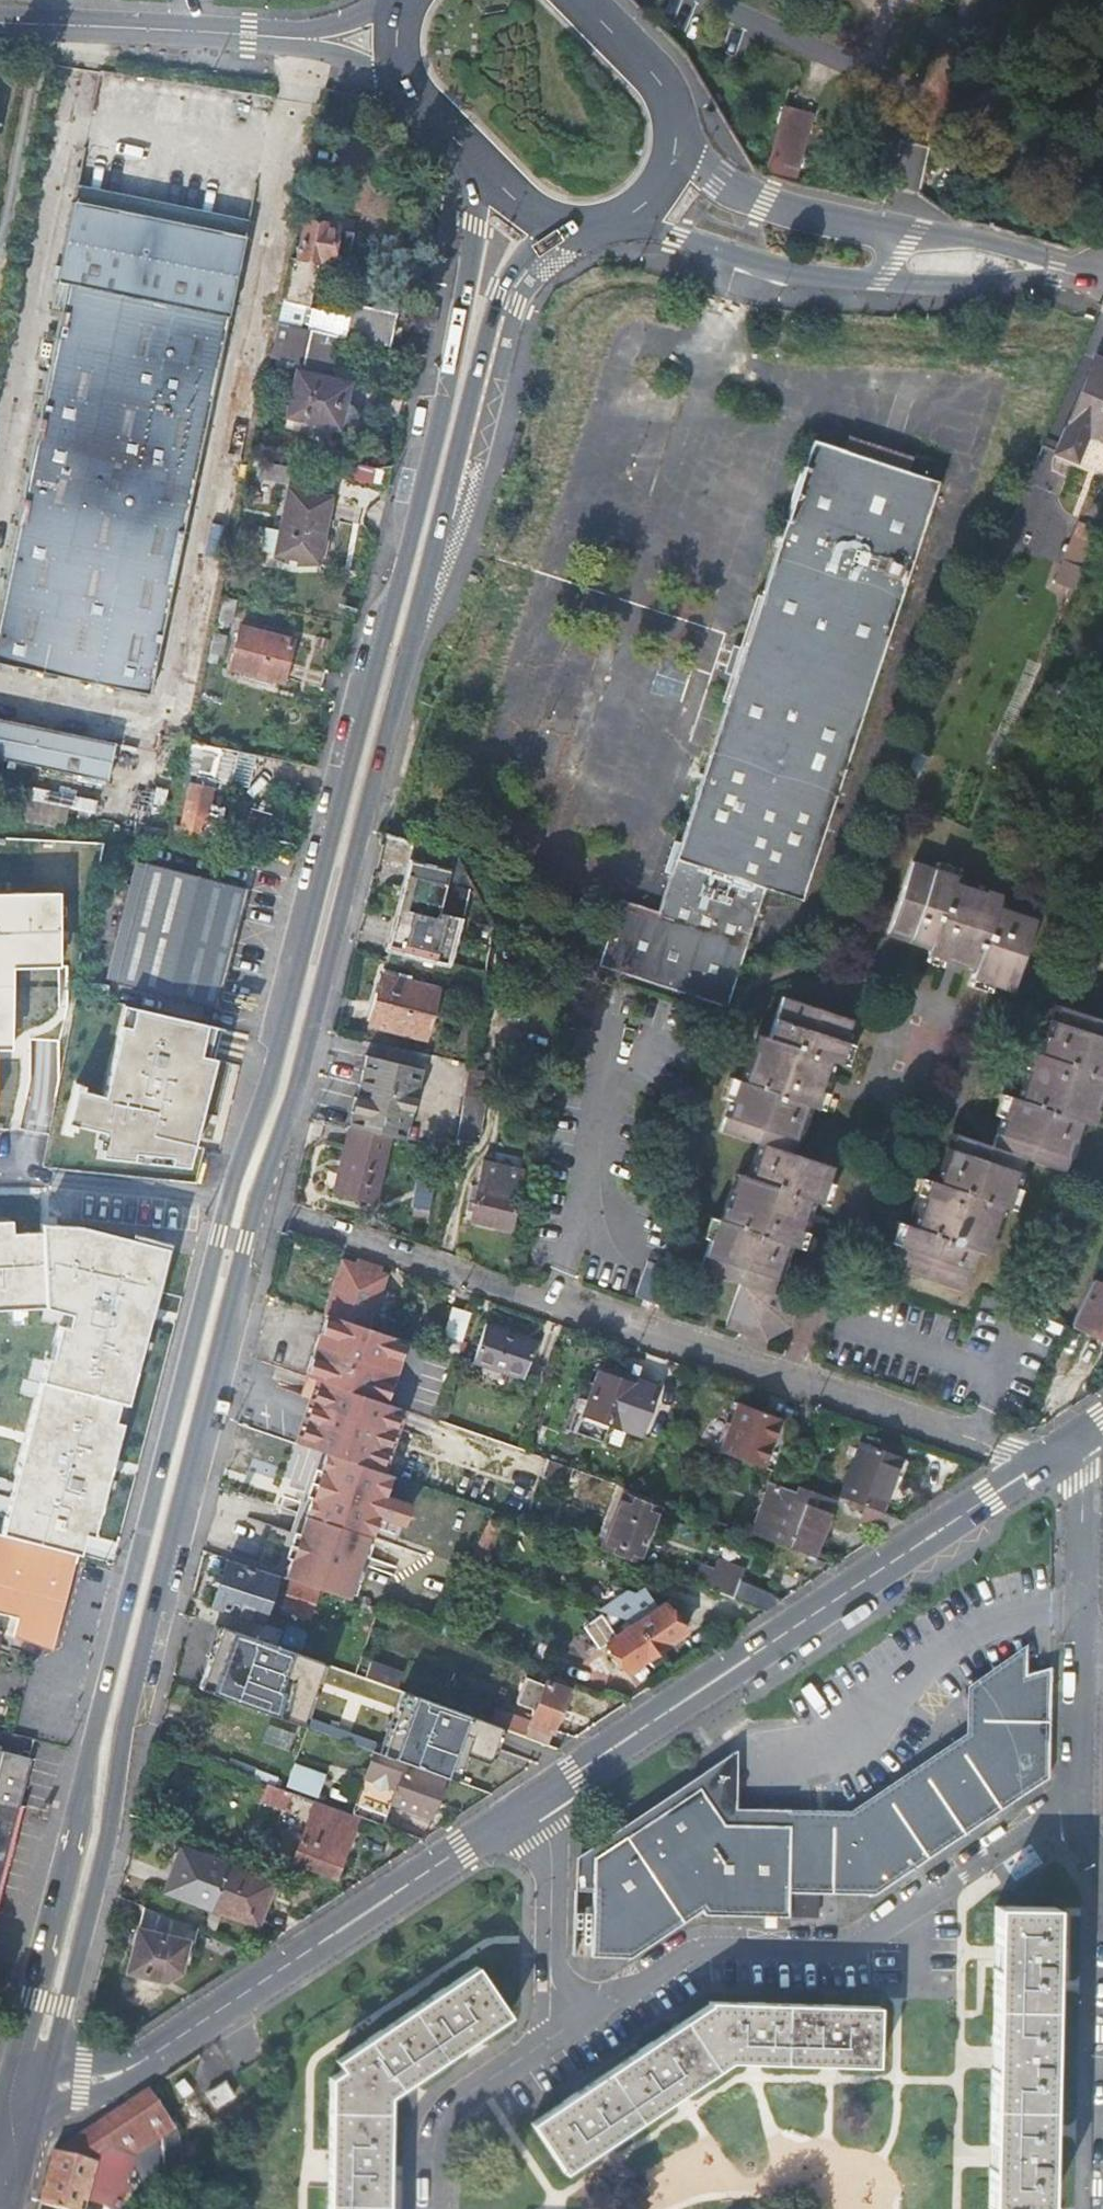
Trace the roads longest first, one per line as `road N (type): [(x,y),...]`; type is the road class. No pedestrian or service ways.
road 1 (secondary): [(482,162),(413,527),(264,1096),(227,1197),(76,1828),(0,2103)]
road 2 (secondary): [(260,1208),(488,366),(505,313),(559,222)]
road 3 (secondary): [(40,2112),(101,1868),(126,1723),(260,1208)]
road 4 (residential): [(260,1208),(1040,1465)]
road 5 (tertiary): [(1040,1465),(527,1807)]
road 6 (tertiary): [(527,1807),(143,2059),(87,2080),(40,2112)]
road 7 (residential): [(1075,1814),(1033,1827),(856,1948),(707,1947),(593,2011)]
road 8 (unclassified): [(603,222),(805,277),(978,292),(1102,281)]
road 9 (unclassified): [(1102,277),(982,243),(758,199),(717,184),(677,142)]
road 10 (tertiary): [(303,35),(0,22)]
road 11 (residential): [(1079,1652),(1082,1480),(1040,1465)]
road 12 (residential): [(538,2046),(446,2113),(432,2156),(431,2208)]
road 13 (secondary): [(677,142),(680,119),(665,77),(583,0)]
road 14 (residential): [(527,1807),(551,1854),(551,1968)]
road 15 (residential): [(1075,1814),(1079,1652)]

